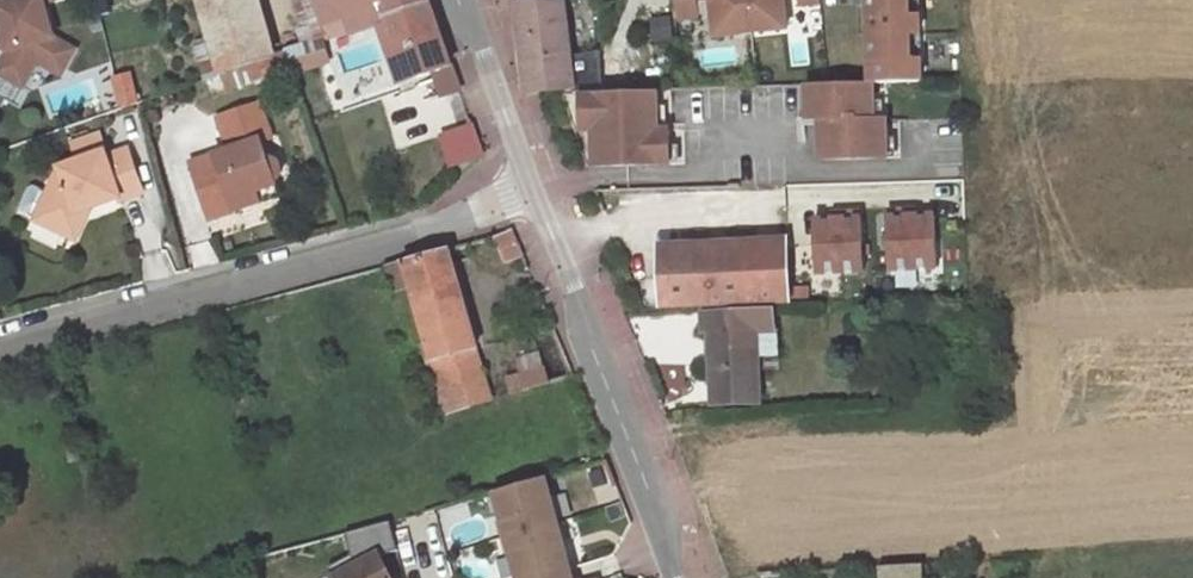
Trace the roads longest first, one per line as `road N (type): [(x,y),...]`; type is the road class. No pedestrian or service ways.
road 1 (residential): [(535,196),(0,351)]
road 2 (unclassified): [(535,196),(673,577)]
road 3 (unclassified): [(461,0),(535,196)]

